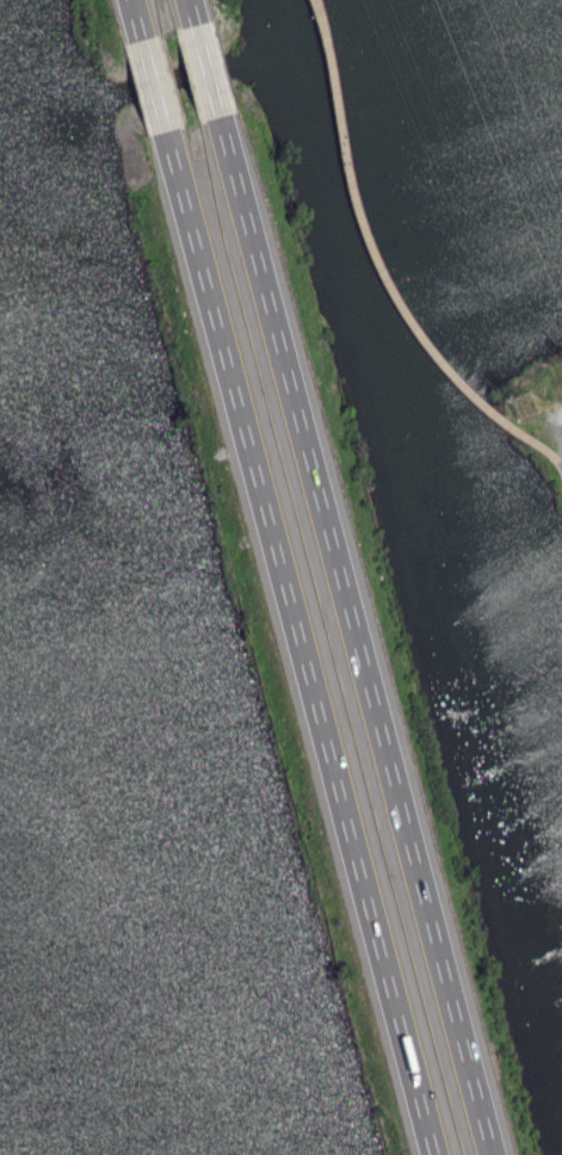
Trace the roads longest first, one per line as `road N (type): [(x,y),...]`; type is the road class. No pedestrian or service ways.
road 1 (motorway): [(490,1154),(215,113)]
road 2 (motorway): [(161,128),(432,1154)]

